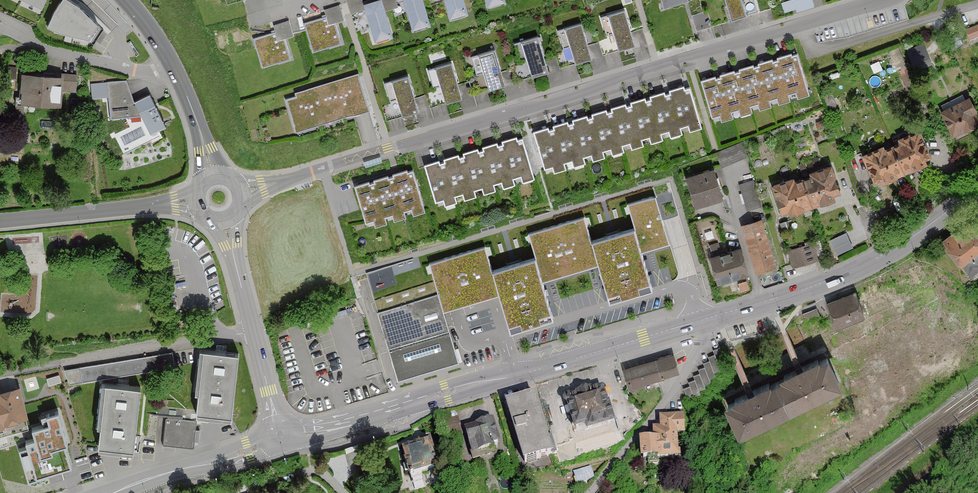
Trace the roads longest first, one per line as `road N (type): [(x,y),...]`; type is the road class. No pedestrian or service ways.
road 1 (residential): [(242,194),(878,0)]
road 2 (secondary): [(701,322),(296,434)]
road 3 (secondary): [(977,187),(885,255),(701,322)]
road 4 (residential): [(251,329),(0,378)]
road 5 (residential): [(592,492),(673,396),(698,349),(701,322)]
road 6 (residential): [(0,221),(196,201)]
road 7 (residential): [(174,71),(139,72),(47,50),(0,28)]
road 8 (primary): [(116,492),(266,444)]

